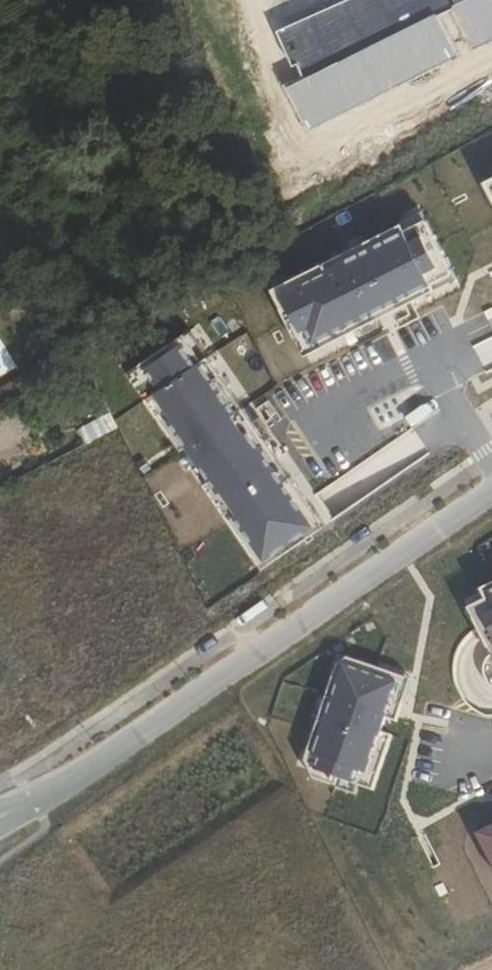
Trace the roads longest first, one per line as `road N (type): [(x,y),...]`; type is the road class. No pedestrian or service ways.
road 1 (residential): [(0,817),(491,491)]
road 2 (residential): [(491,461),(417,362),(305,429)]
road 3 (track): [(326,141),(491,67)]

